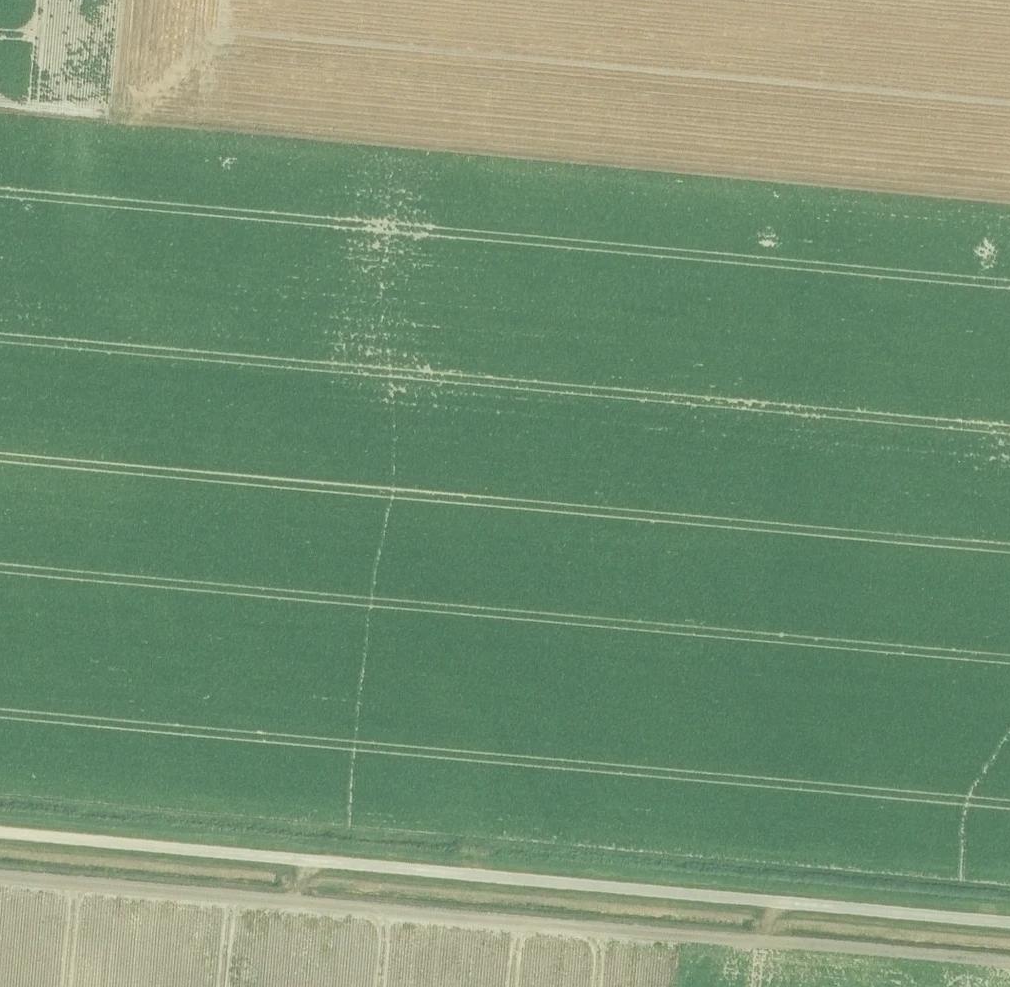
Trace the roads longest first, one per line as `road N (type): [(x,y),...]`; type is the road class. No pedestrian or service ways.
road 1 (unclassified): [(1009,934),(0,839)]

